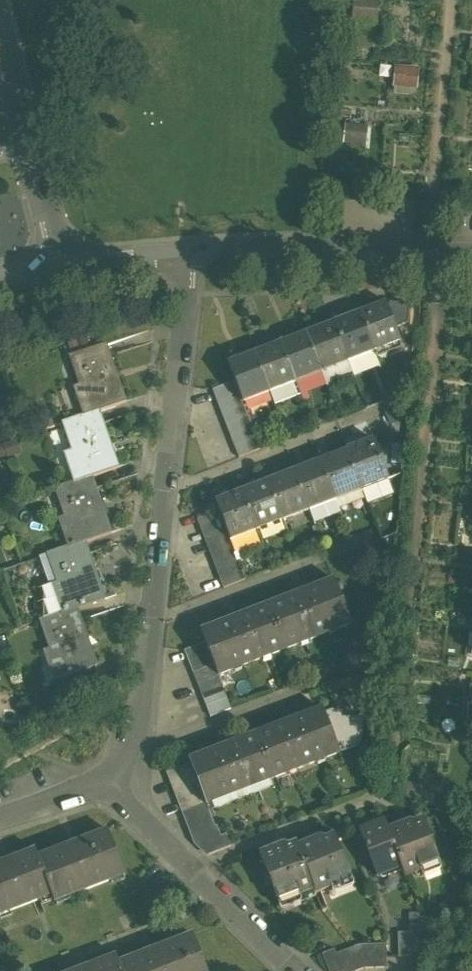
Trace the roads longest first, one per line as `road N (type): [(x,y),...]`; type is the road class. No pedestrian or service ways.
road 1 (residential): [(103,786),(139,738),(187,250)]
road 2 (residential): [(187,250),(270,246),(352,260),(394,254),(471,260)]
road 3 (residential): [(103,786),(296,970)]
road 4 (residential): [(0,30),(61,265)]
road 5 (residential): [(61,265),(187,250)]

